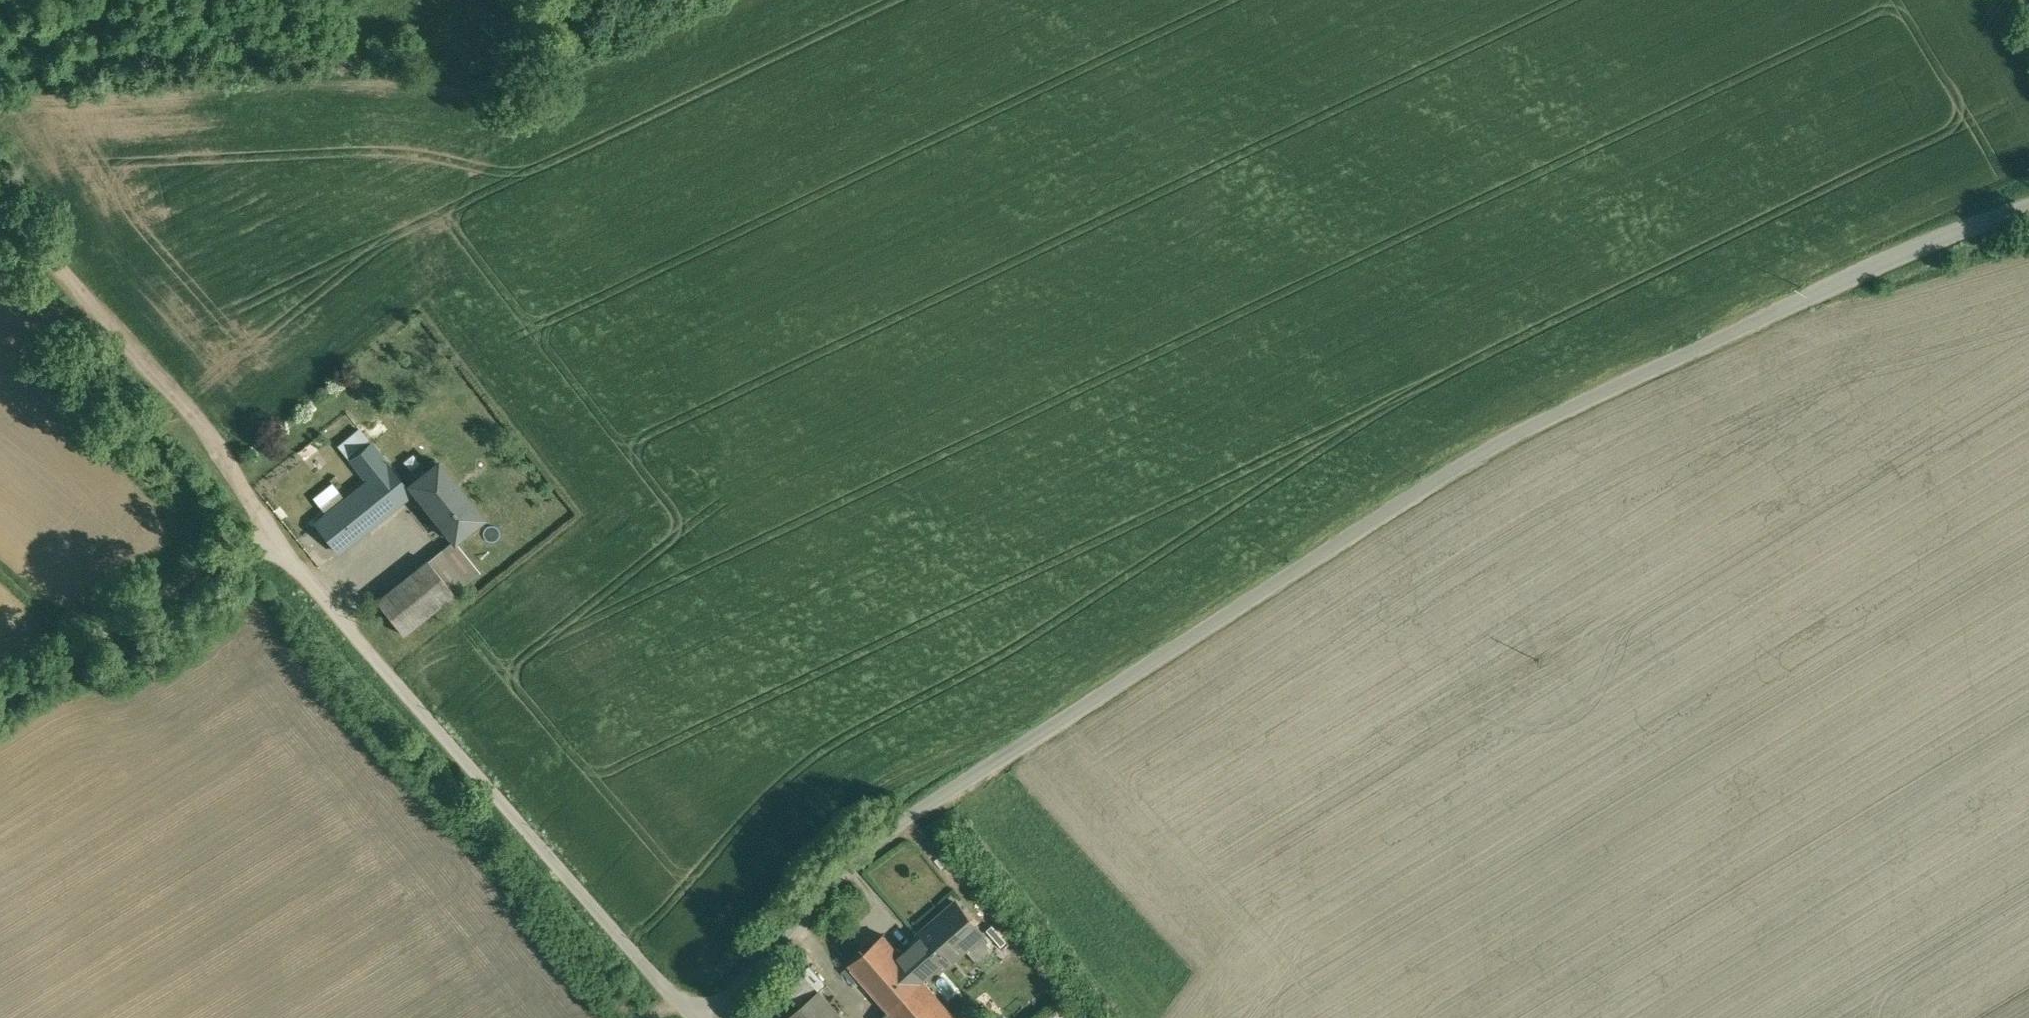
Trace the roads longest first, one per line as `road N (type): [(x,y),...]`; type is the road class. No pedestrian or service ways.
road 1 (unclassified): [(699,1017),(928,803),(1247,593),(1542,426),(1964,217),(2028,199)]
road 2 (unclassified): [(694,1017),(262,532),(0,696)]
road 3 (track): [(0,189),(221,459),(262,532)]

